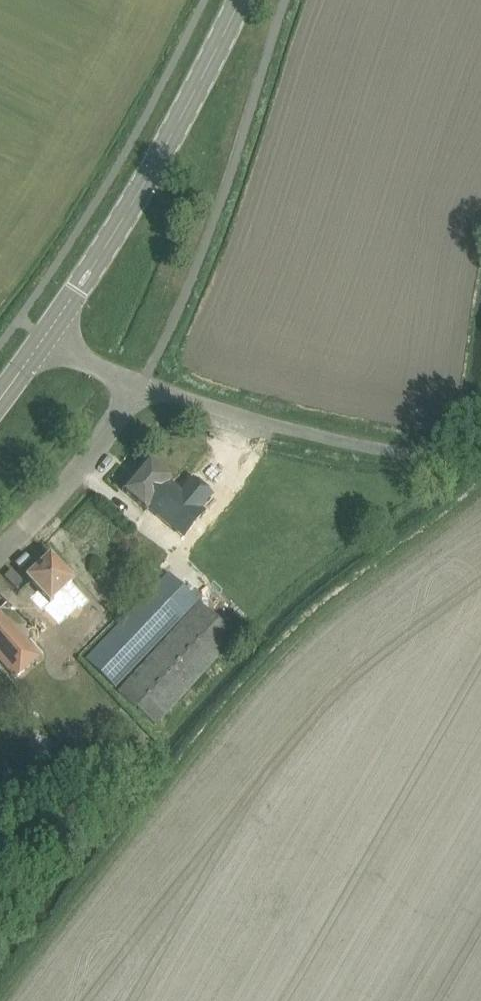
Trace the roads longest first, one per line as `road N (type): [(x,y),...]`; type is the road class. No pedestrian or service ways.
road 1 (secondary): [(48,336),(145,183),(241,0)]
road 2 (unclassified): [(0,553),(143,383),(48,336)]

